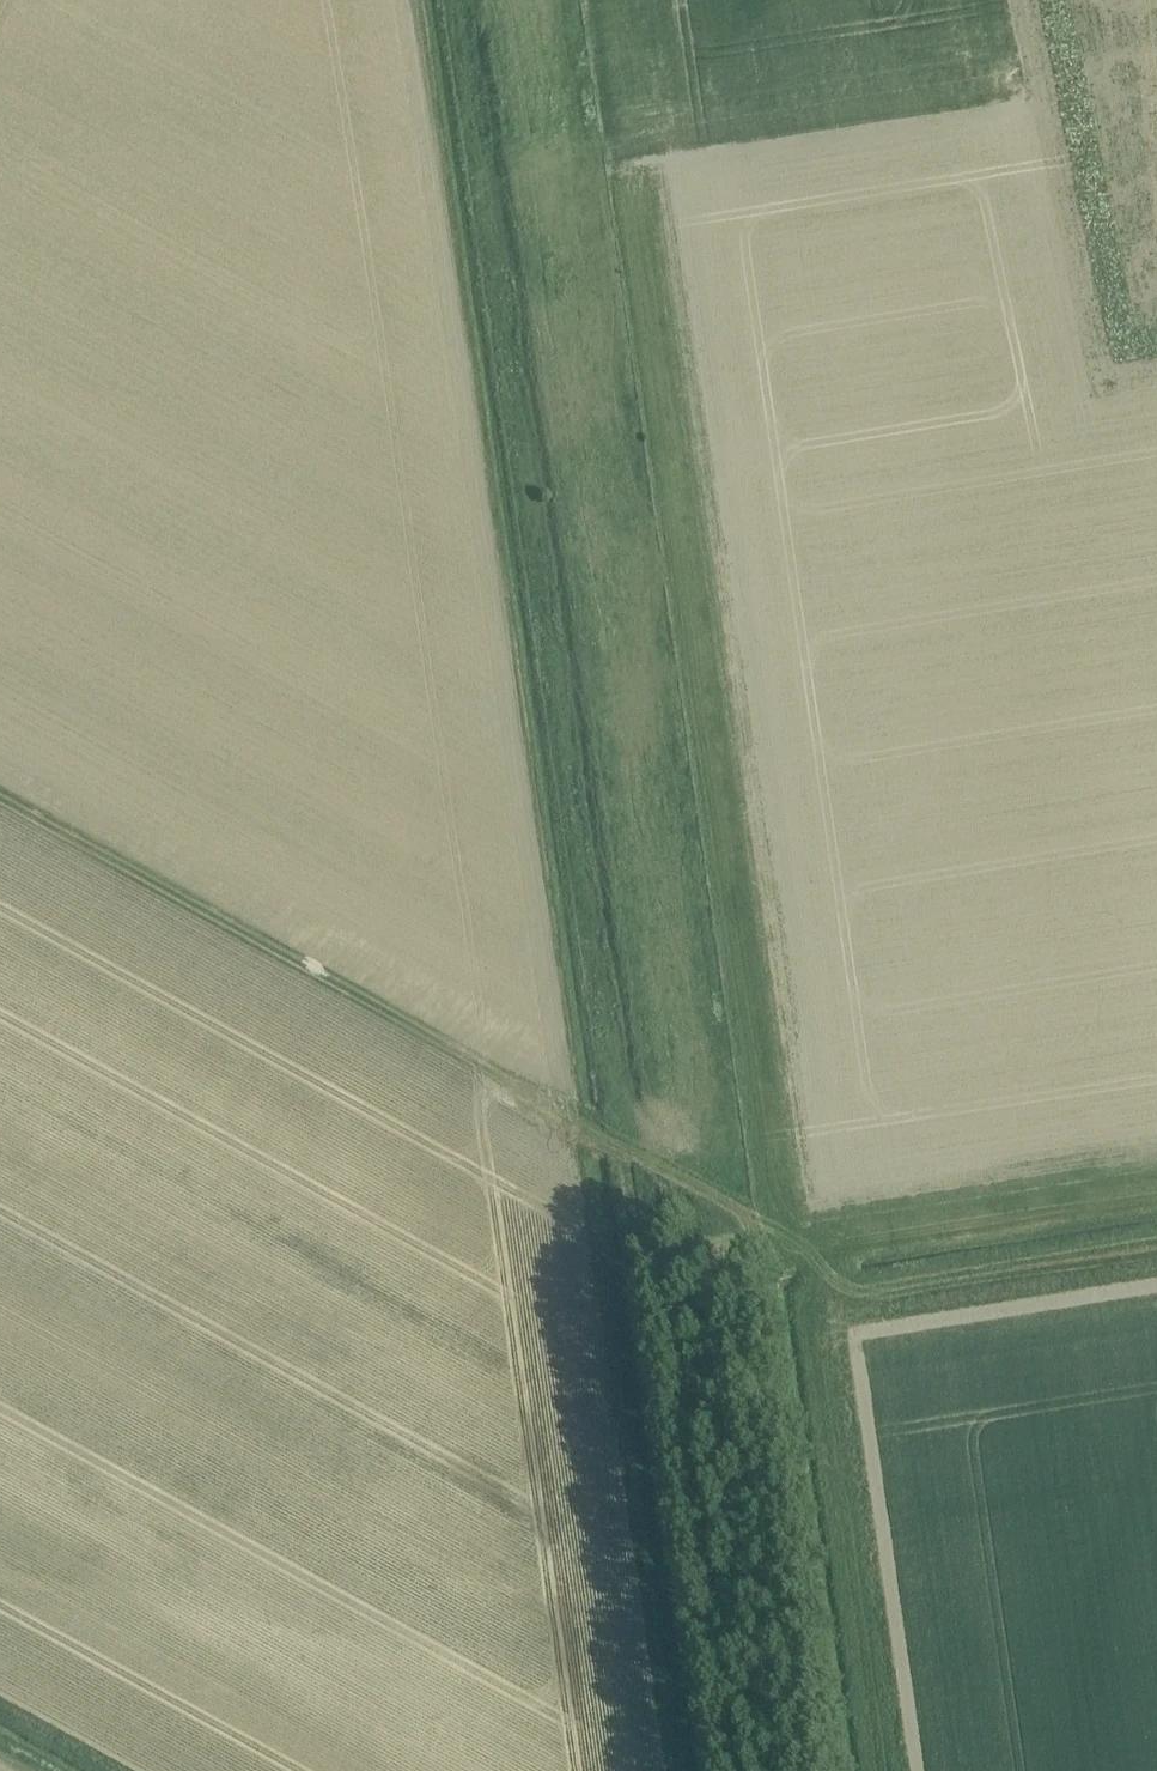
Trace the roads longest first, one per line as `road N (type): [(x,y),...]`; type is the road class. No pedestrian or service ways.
road 1 (track): [(0,818),(677,1214)]
road 2 (track): [(754,1770),(677,1214)]
road 3 (track): [(677,1214),(797,1258),(1156,1204)]

